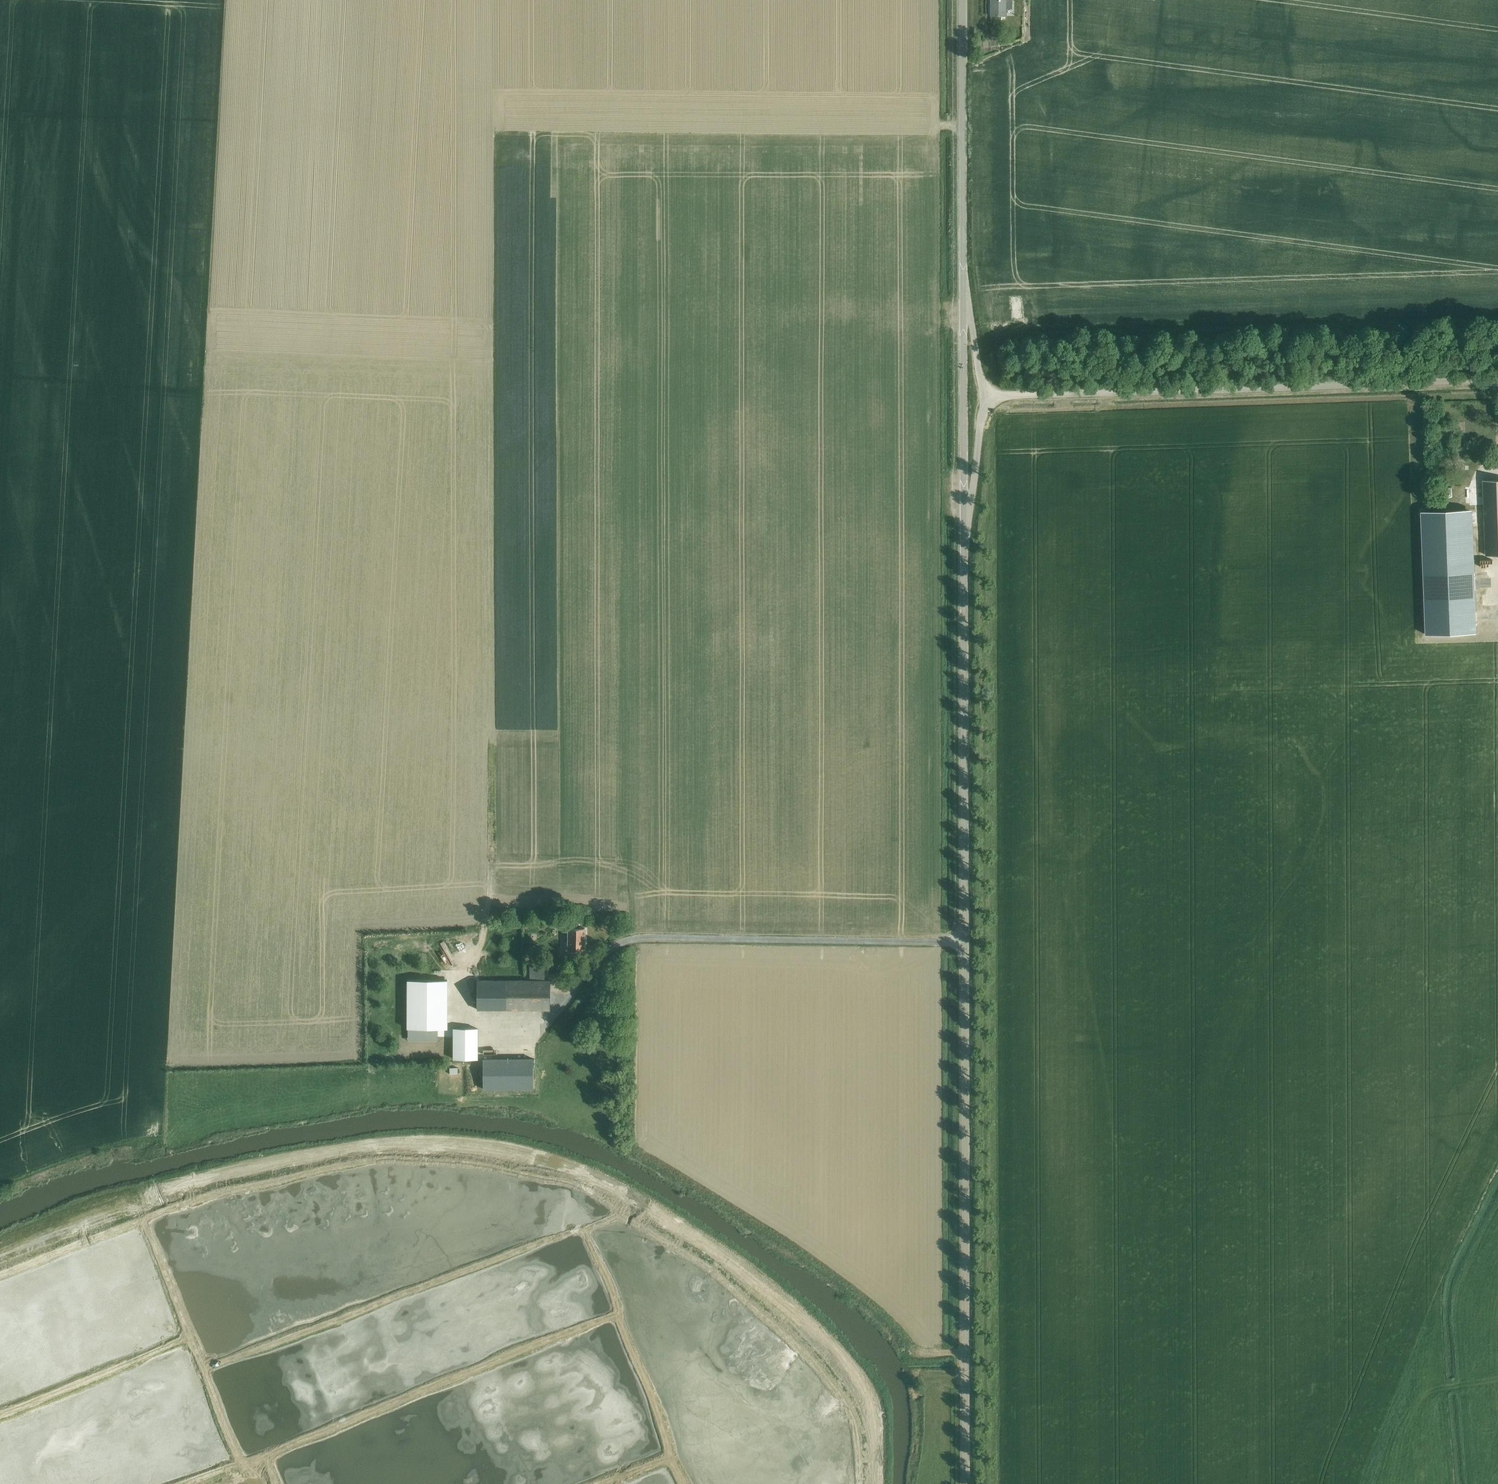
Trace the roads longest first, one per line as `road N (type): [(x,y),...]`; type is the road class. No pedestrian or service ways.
road 1 (tertiary): [(967,1483),(964,516)]
road 2 (unclassified): [(986,397),(1497,382)]
road 3 (tertiary): [(965,302),(964,0)]
road 4 (tertiary): [(964,516),(965,302)]
road 5 (unclassified): [(964,516),(986,397)]

